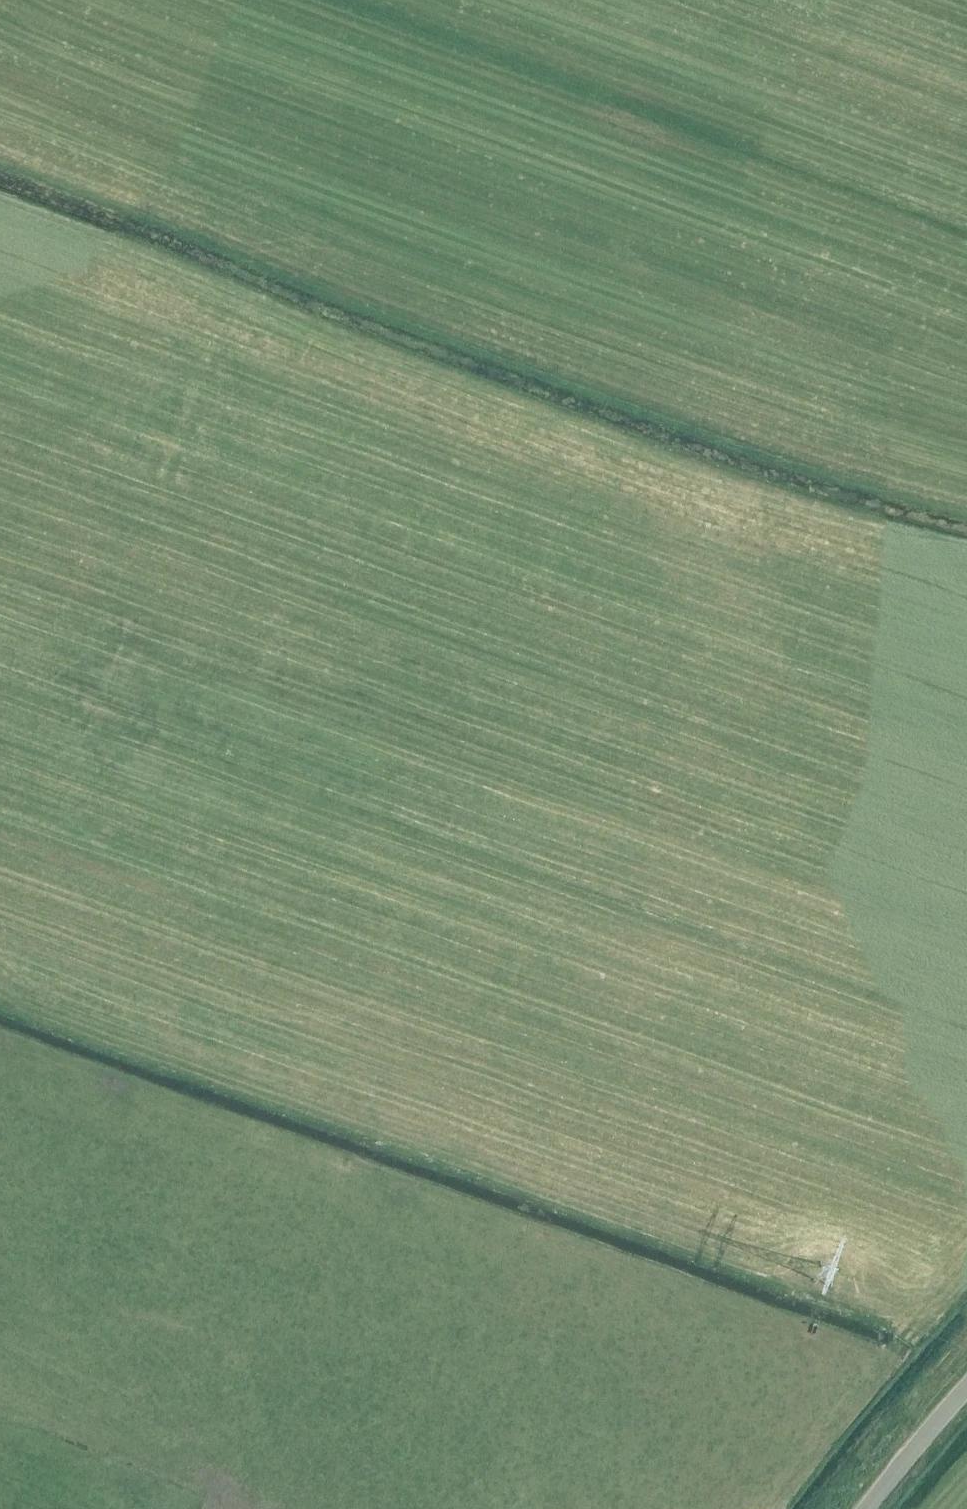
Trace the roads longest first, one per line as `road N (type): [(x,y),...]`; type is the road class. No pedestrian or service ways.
road 1 (unclassified): [(868,1508),(966,1392)]

